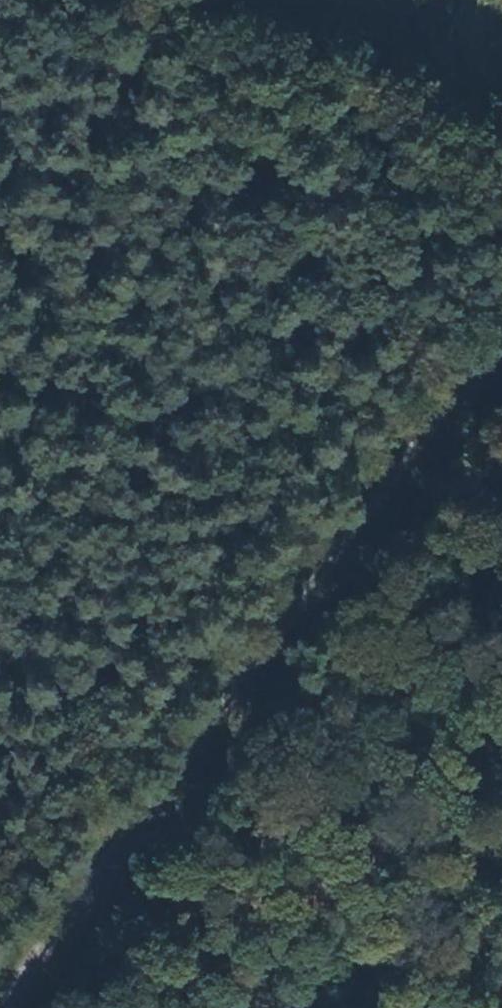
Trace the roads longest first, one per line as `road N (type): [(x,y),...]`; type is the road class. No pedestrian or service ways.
road 1 (track): [(3,1007),(501,342)]

